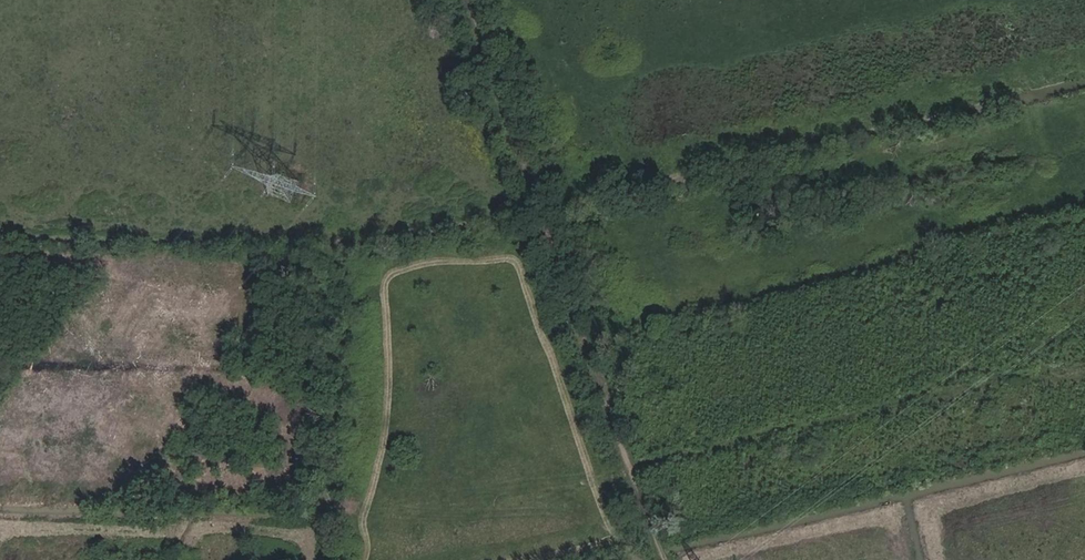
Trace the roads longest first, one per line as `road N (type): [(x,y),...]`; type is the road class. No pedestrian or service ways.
road 1 (track): [(468,0),(666,559)]

